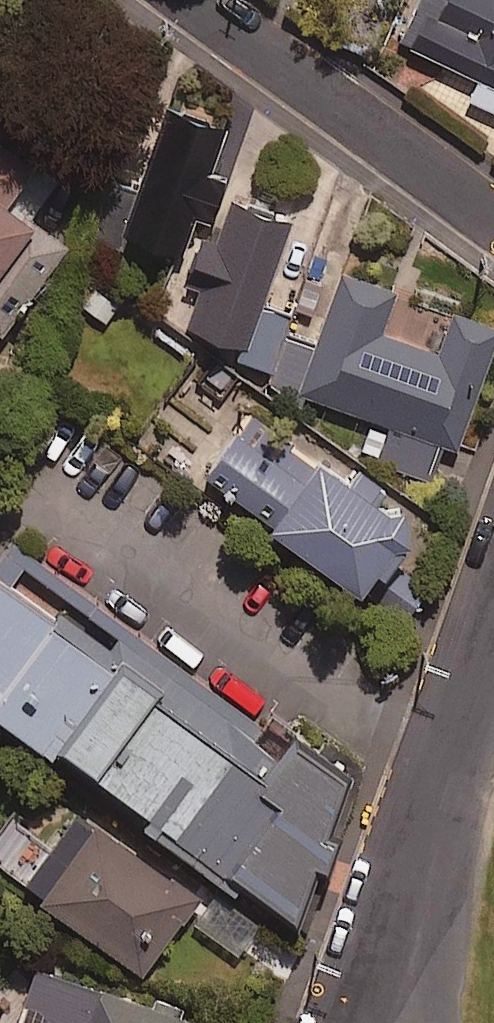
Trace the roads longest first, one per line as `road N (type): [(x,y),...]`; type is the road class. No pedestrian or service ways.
road 1 (residential): [(493,218),(195,0)]
road 2 (residential): [(399,887),(493,615)]
road 3 (residential): [(351,1022),(399,887)]
road 4 (residential): [(399,887),(417,1022)]

